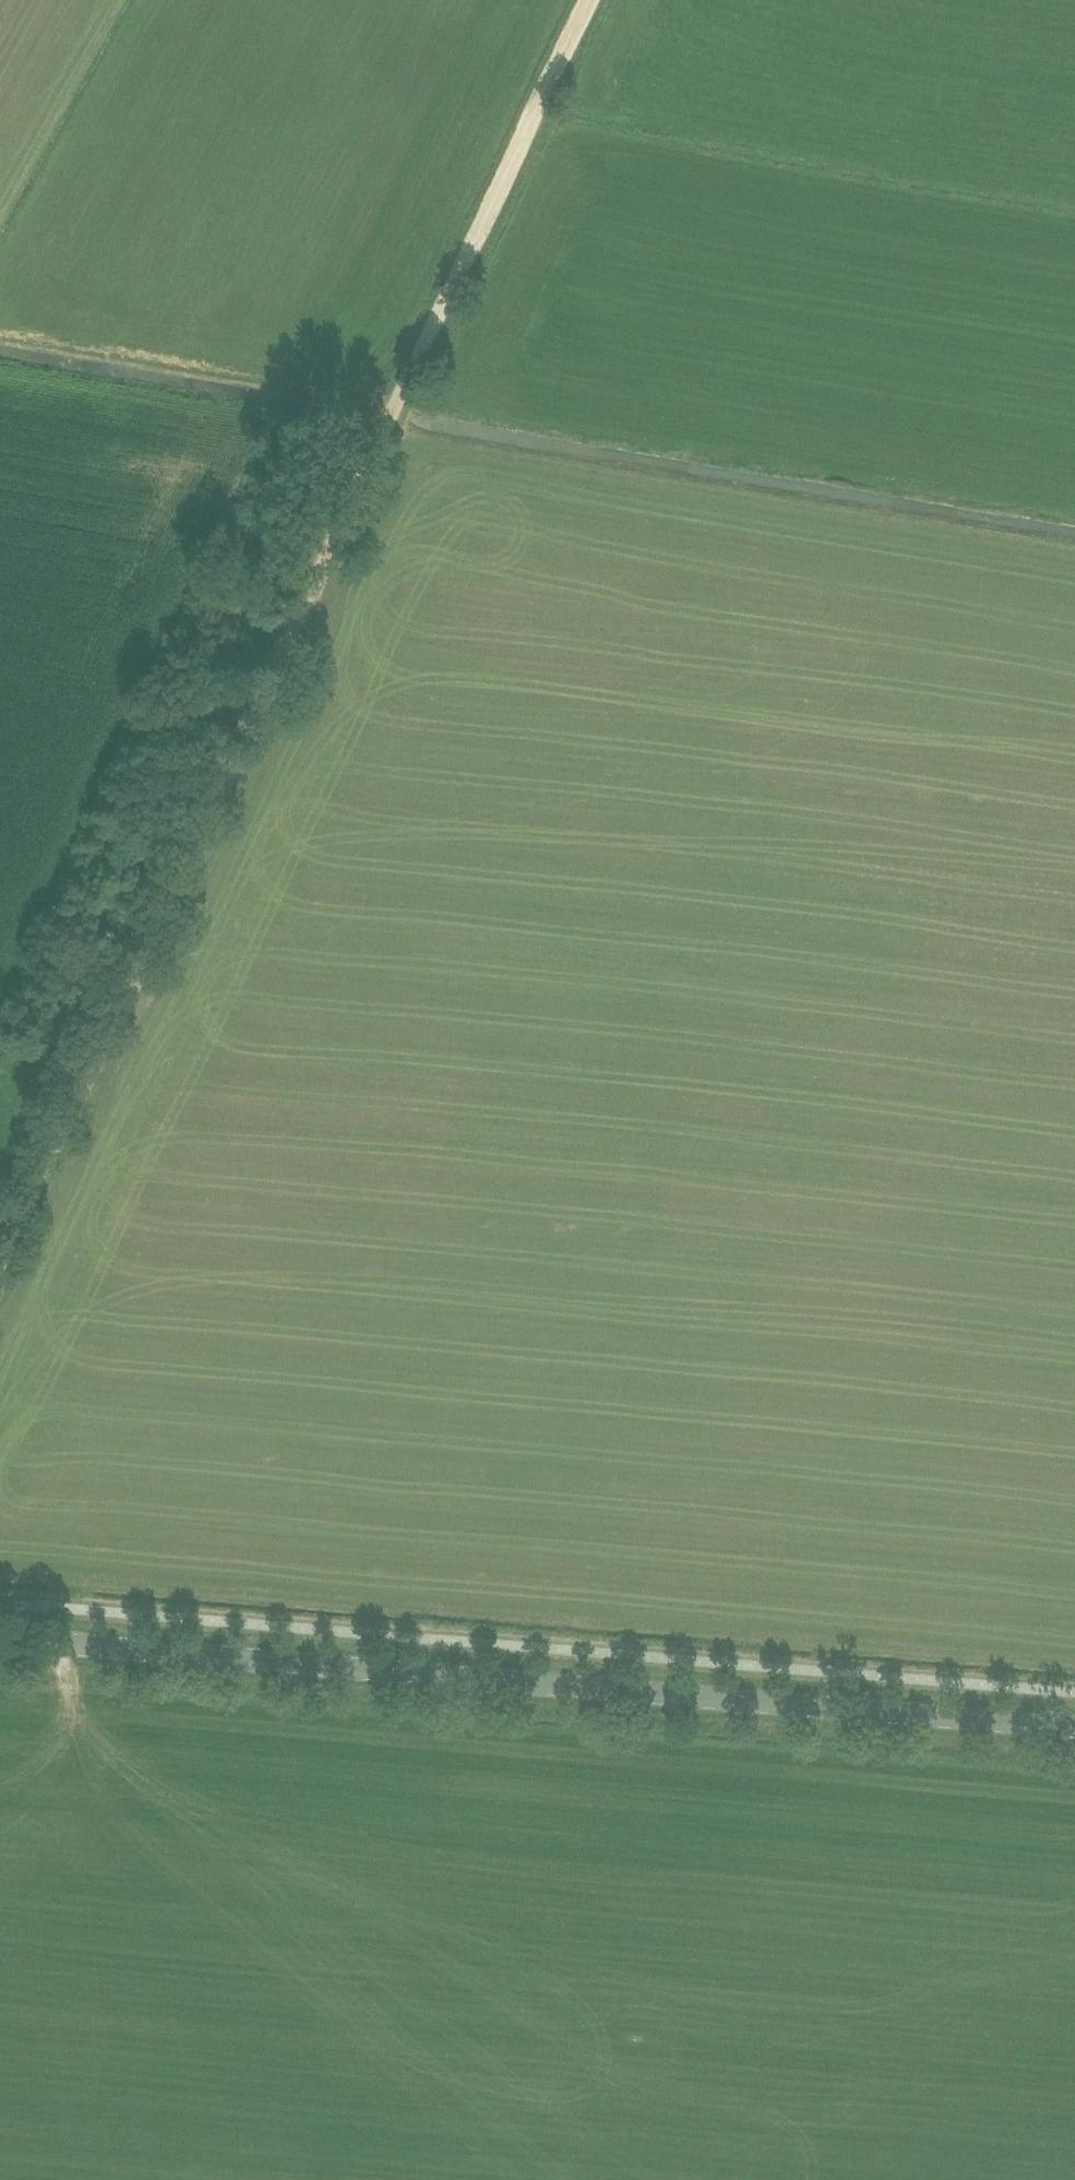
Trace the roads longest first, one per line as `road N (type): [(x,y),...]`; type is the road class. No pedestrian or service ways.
road 1 (track): [(584,0),(0,1257)]
road 2 (tertiary): [(1074,1736),(0,1644)]

